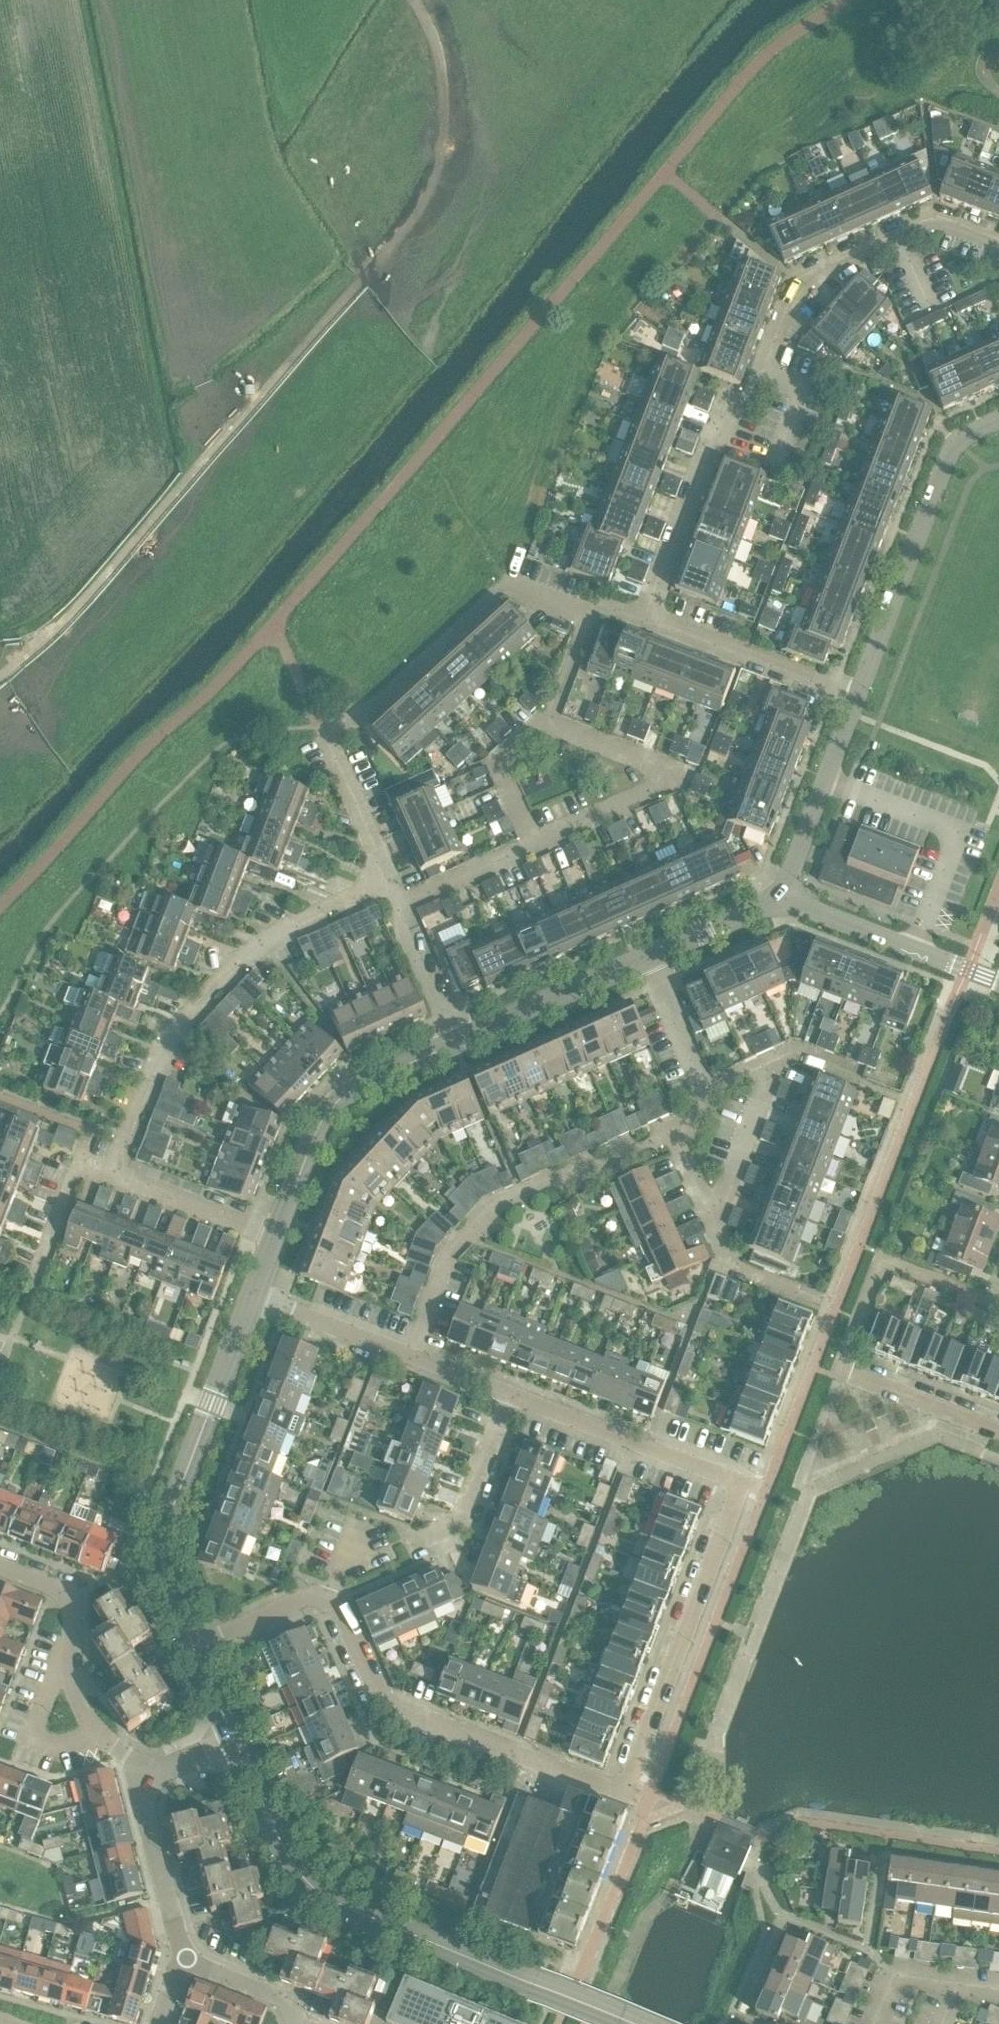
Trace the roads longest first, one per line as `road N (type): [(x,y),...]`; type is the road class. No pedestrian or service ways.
road 1 (residential): [(506,1396),(745,1485),(626,1796),(406,1714),(374,1678),(335,1600)]
road 2 (tertiary): [(636,2023),(349,1910),(312,1885),(280,1848),(231,1742)]
road 3 (residential): [(114,1175),(160,1060),(187,1019),(242,960),(386,881)]
road 4 (residential): [(386,881),(330,743),(501,582)]
road 5 (residential): [(409,1359),(449,1252),(498,1207),(683,1134)]
road 6 (tertiary): [(193,1649),(164,1574),(162,1541),(253,1299)]
road 7 (tertiary): [(856,698),(949,454),(998,417)]
road 8 (residential): [(506,1396),(458,1521),(349,1568),(335,1600)]
road 9 (residential): [(535,843),(669,777),(660,763),(550,721)]
road 10 (tertiary): [(277,1238),(328,1111),(361,1083),(454,1043)]
road 11 (residential): [(0,1569),(66,1593),(71,1638),(62,1659),(100,1733),(138,1774)]
road 12 (residential): [(645,619),(725,420),(748,402),(762,375)]
road 13 (residential): [(843,1368),(882,1258),(998,1301)]
road 14 (tertiary): [(998,982),(783,895)]
road 15 (residential): [(856,698),(645,619)]
road 16 (residential): [(798,282),(940,221),(998,244)]
road 17 (tertiary): [(454,1043),(648,956)]
road 18 (tertiary): [(783,895),(856,698)]
road 19 (residential): [(183,1964),(138,1774)]
road 20 (residential): [(277,1238),(114,1175)]
road 21 (residential): [(711,1222),(772,1060)]
road 22 (residential): [(843,1368),(998,1431)]
road 23 (residential): [(253,1299),(409,1359)]
road 24 (residential): [(535,843),(497,763),(550,721)]
road 25 (residential): [(335,1600),(308,1600),(193,1649)]
road 26 (residential): [(701,1098),(648,956)]
road 27 (residential): [(399,908),(535,843)]
road 28 (residential): [(42,1268),(79,1162),(114,1175)]
road 29 (tertiary): [(648,956),(783,895)]
road 30 (residential): [(454,1043),(399,908)]
road 31 (residential): [(804,1295),(724,1261),(711,1222)]
road 32 (residential): [(288,2021),(276,1999),(183,1964)]
road 33 (residential): [(775,467),(801,390),(762,375)]
road 34 (residential): [(998,1986),(879,1960)]

